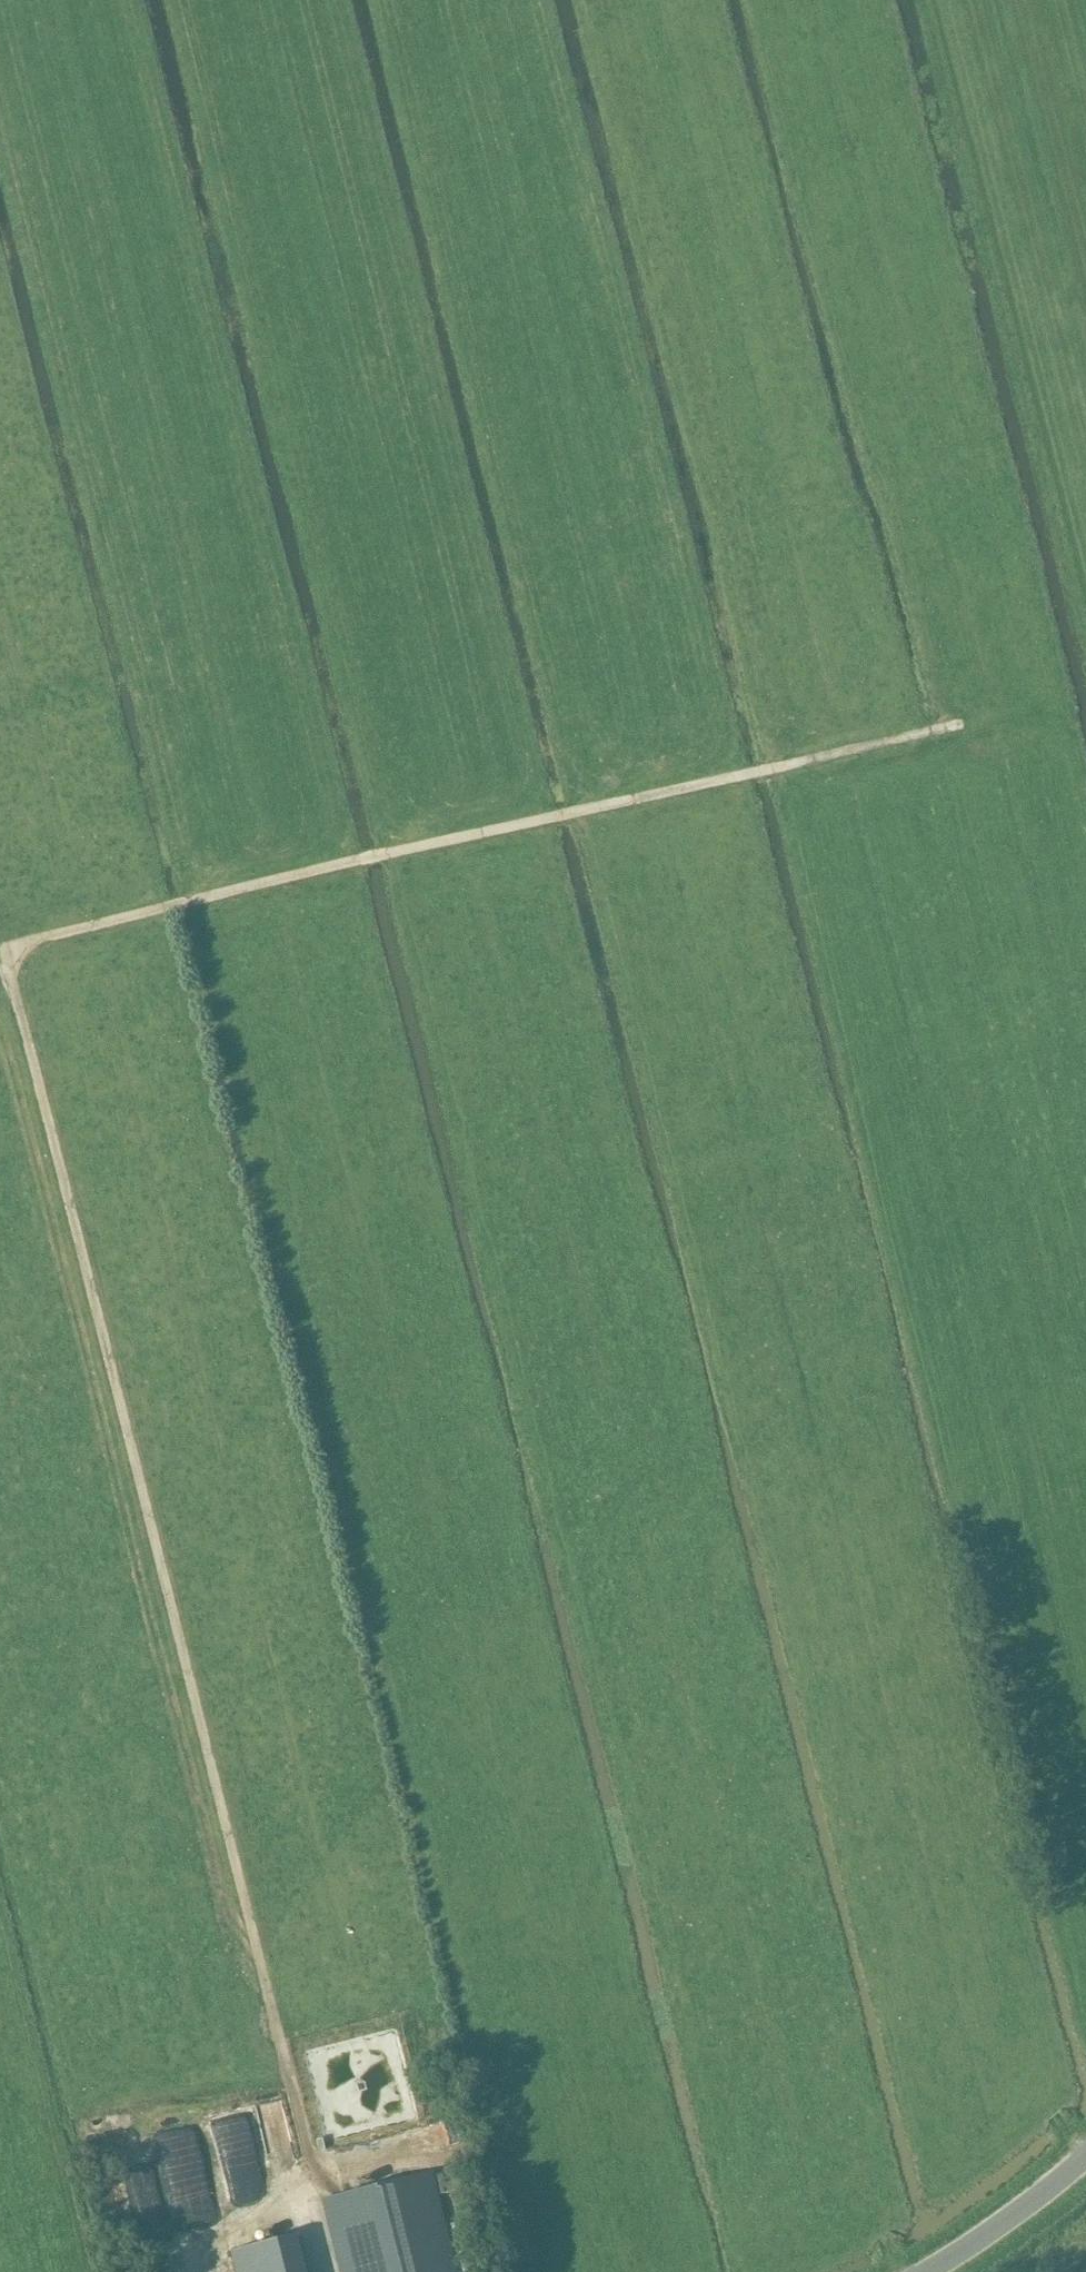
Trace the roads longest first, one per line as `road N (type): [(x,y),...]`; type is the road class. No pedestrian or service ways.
road 1 (tertiary): [(930,2271),(1085,2155)]

